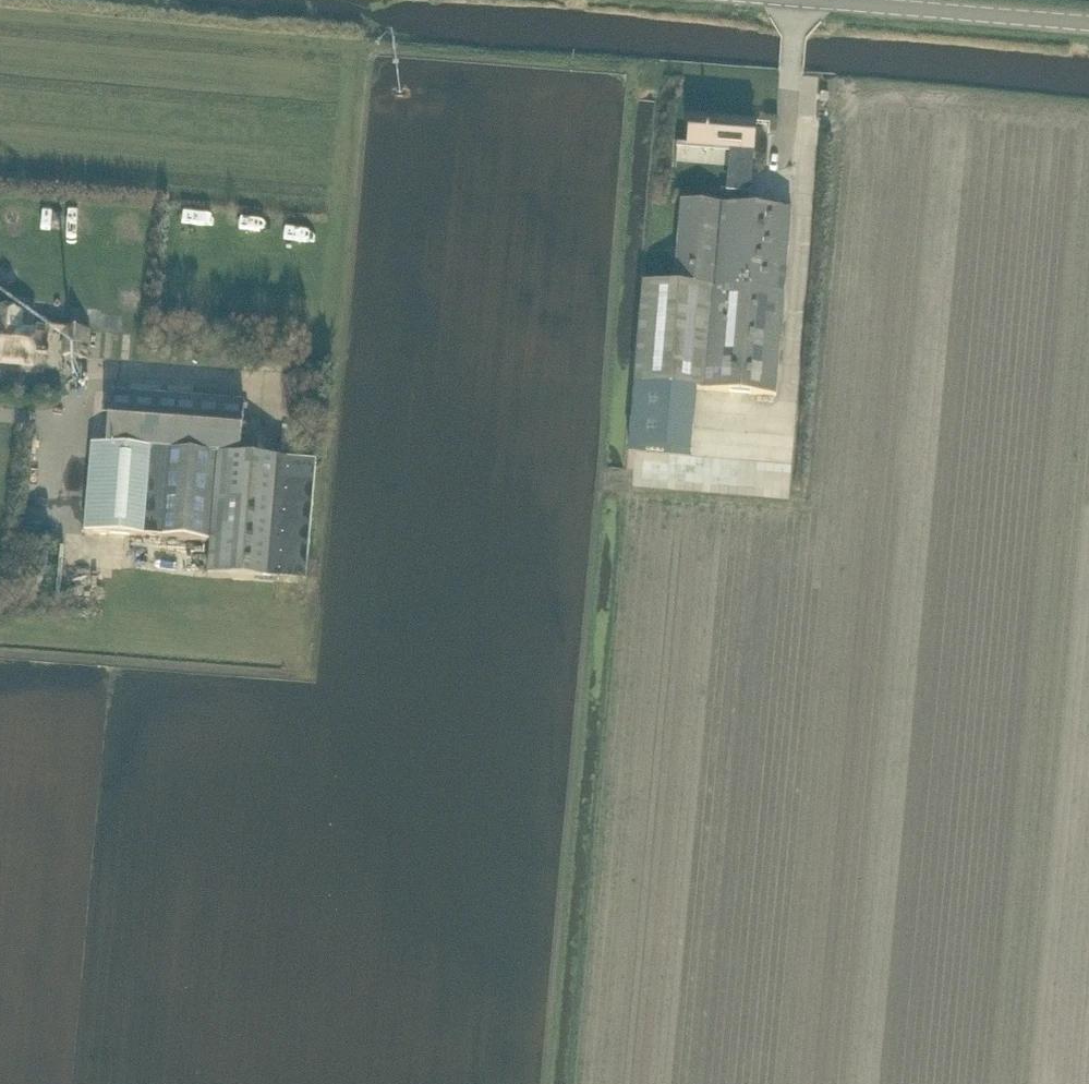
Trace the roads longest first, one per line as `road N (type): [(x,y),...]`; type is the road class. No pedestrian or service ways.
road 1 (unclassified): [(1088,23),(814,0)]

